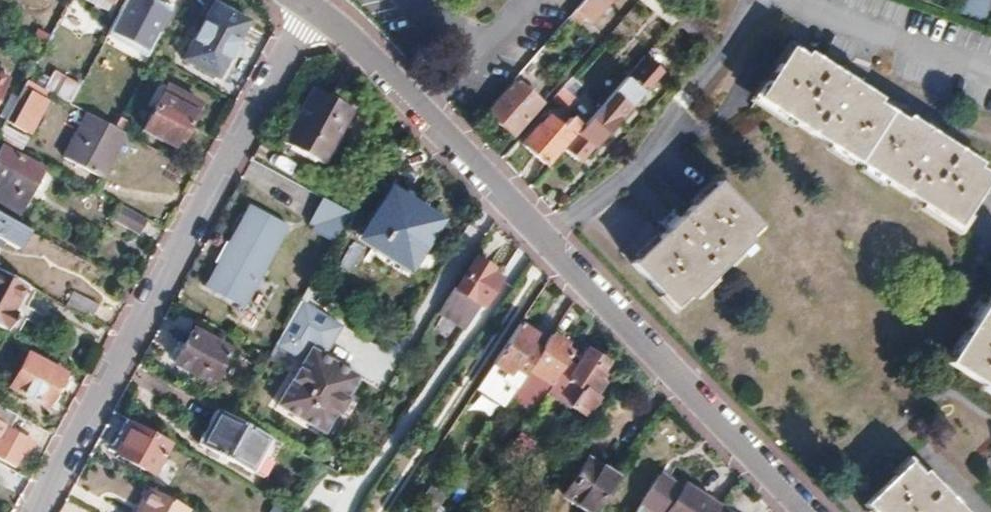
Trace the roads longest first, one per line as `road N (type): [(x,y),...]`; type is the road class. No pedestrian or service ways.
road 1 (residential): [(314,5),(456,139),(809,511)]
road 2 (unclassified): [(314,5),(36,511)]

